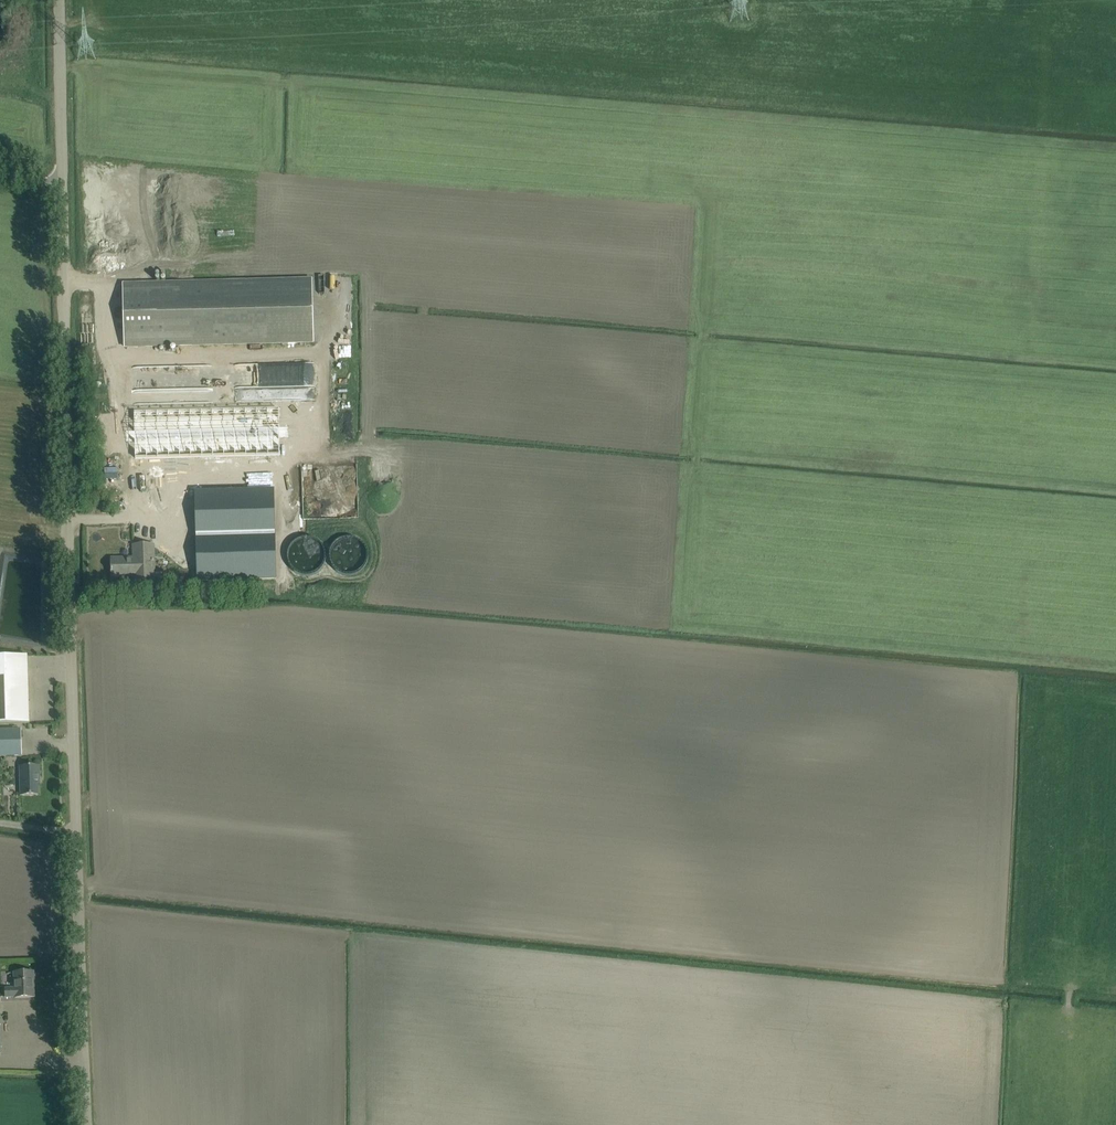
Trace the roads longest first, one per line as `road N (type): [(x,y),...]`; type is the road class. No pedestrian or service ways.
road 1 (unclassified): [(84,1124),(63,186)]
road 2 (unclassified): [(63,186),(58,0)]

